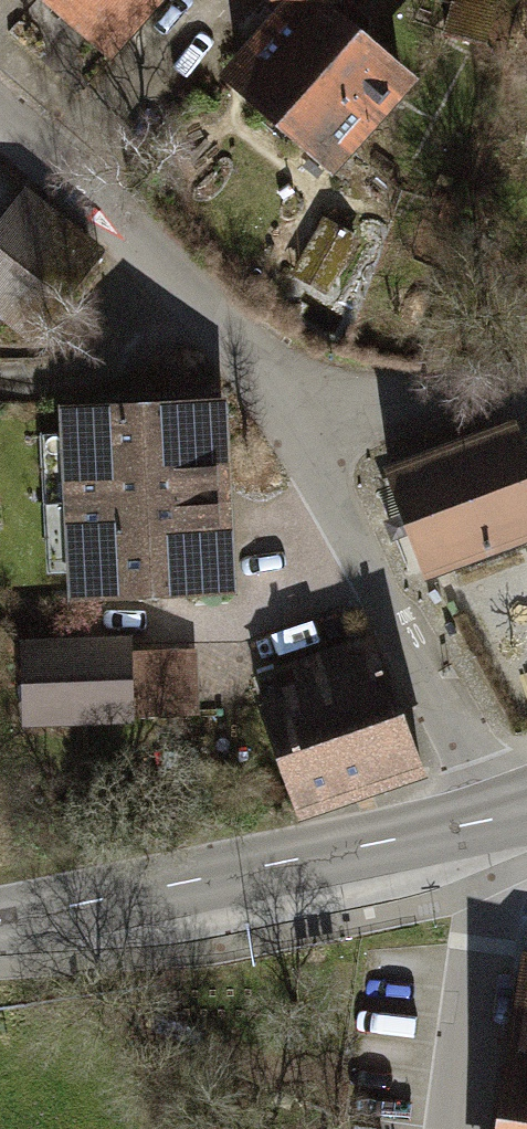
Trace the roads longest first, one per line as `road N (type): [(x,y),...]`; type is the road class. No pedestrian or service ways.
road 1 (secondary): [(0,918),(489,816)]
road 2 (residential): [(292,404),(428,677),(481,766),(489,816)]
road 3 (residential): [(0,117),(292,404)]
road 4 (residential): [(455,1128),(492,881),(489,816)]
road 5 (residential): [(292,404),(526,391)]

